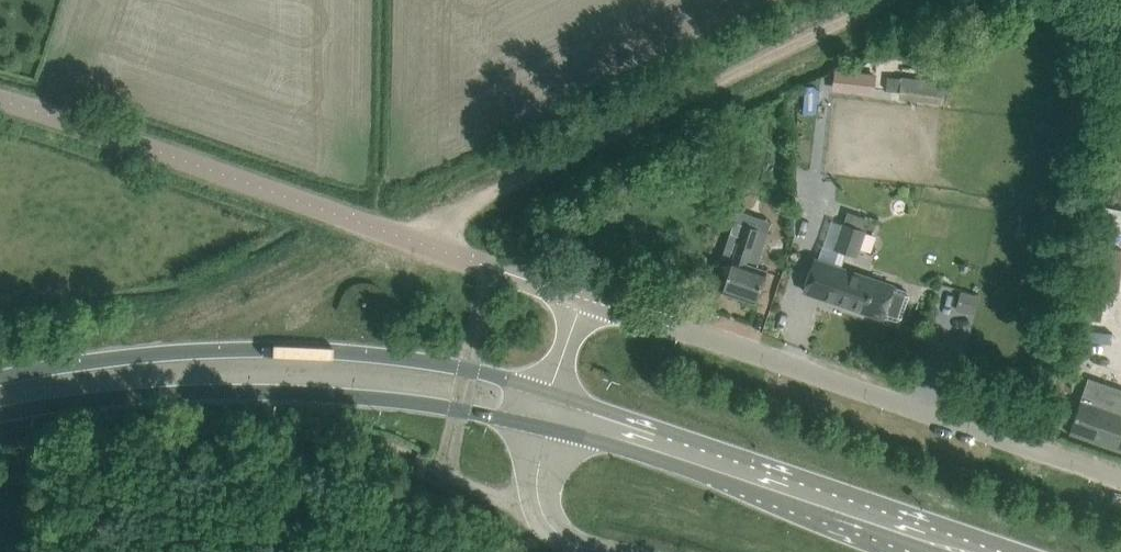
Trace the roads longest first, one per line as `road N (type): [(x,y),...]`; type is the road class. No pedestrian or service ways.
road 1 (unclassified): [(584,300),(0,101)]
road 2 (unclassified): [(584,300),(1120,481)]
road 3 (secondary): [(550,410),(504,378),(350,353),(154,354),(0,378)]
road 4 (secondary): [(0,415),(96,399),(254,392),(415,402),(496,416),(550,410)]
road 5 (secondary): [(984,551),(550,410)]

